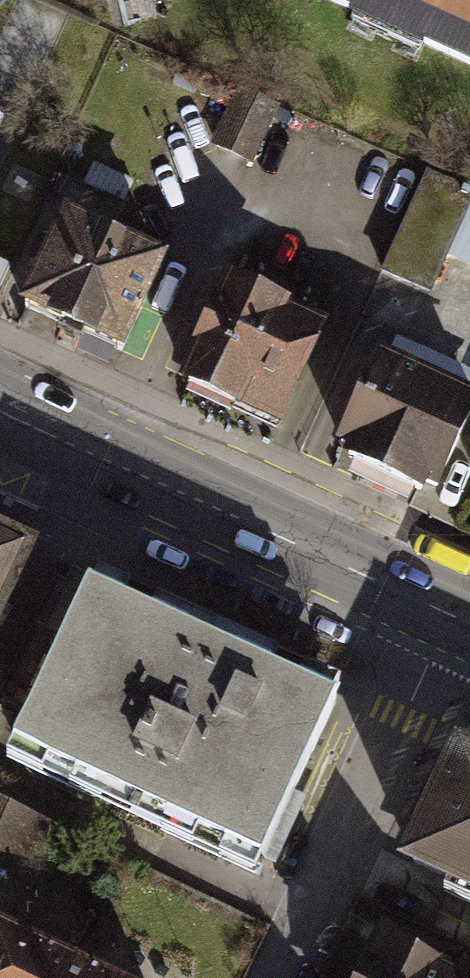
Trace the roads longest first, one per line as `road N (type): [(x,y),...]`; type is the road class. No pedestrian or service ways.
road 1 (primary): [(0,411),(451,614)]
road 2 (residential): [(282,977),(451,614)]

